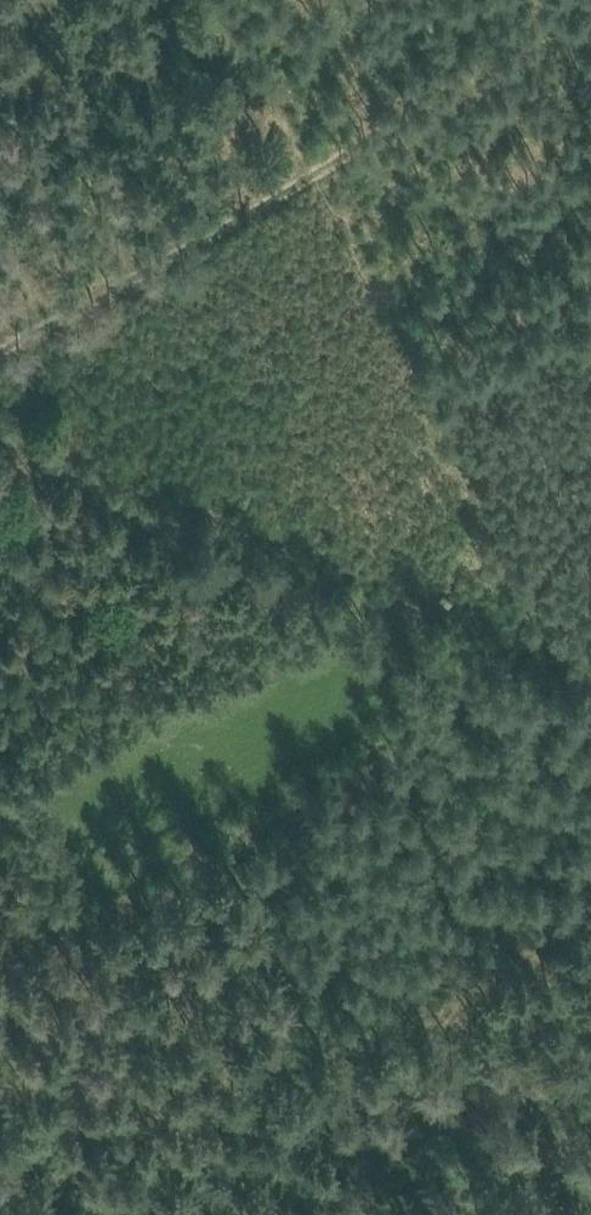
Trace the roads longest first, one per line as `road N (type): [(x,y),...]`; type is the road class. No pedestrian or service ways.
road 1 (track): [(212,0),(303,174),(0,351)]
road 2 (track): [(590,15),(303,174)]

